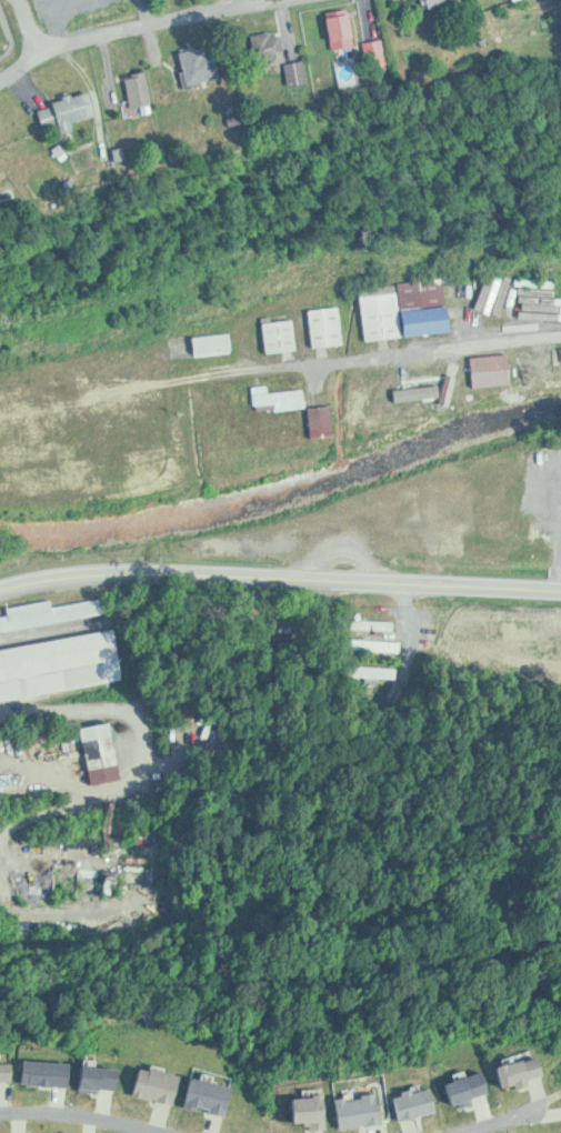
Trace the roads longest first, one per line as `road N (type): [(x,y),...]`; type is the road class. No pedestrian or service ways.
road 1 (primary): [(560,590),(154,571),(78,573),(0,592)]
road 2 (residential): [(274,0),(39,49)]
road 3 (residential): [(0,1109),(72,1112),(173,1132)]

